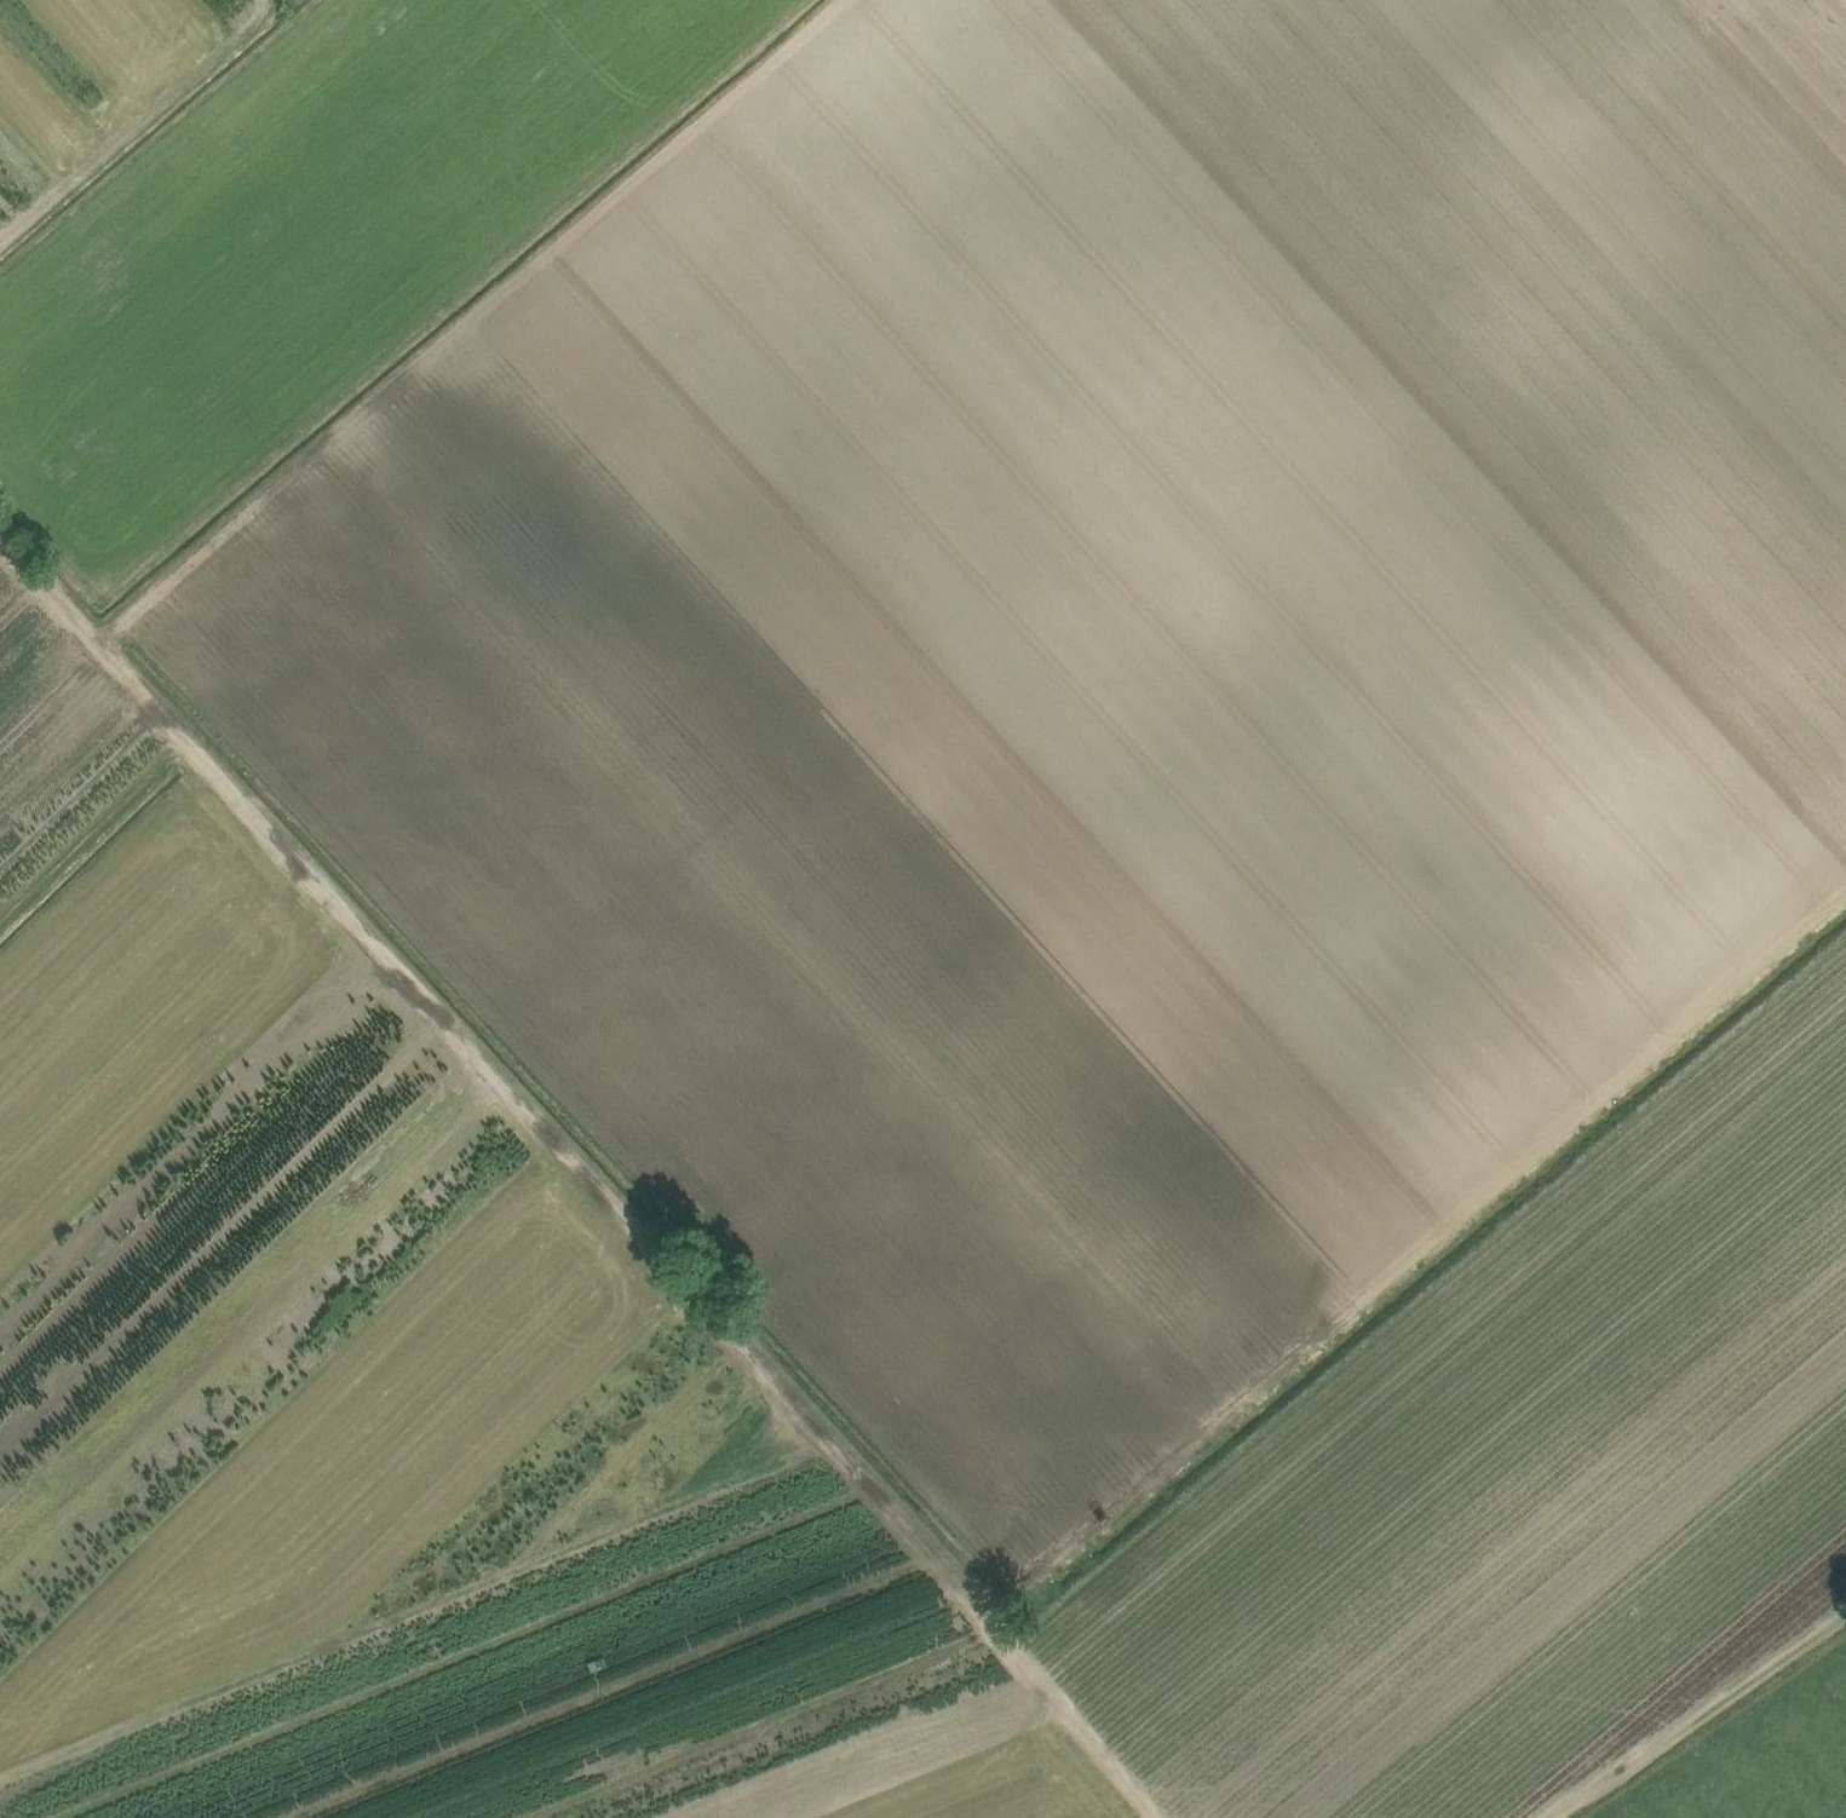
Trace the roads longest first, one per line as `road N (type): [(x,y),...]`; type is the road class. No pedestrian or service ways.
road 1 (track): [(1548,1817),(1845,1611)]
road 2 (track): [(1146,1817),(911,1544)]

